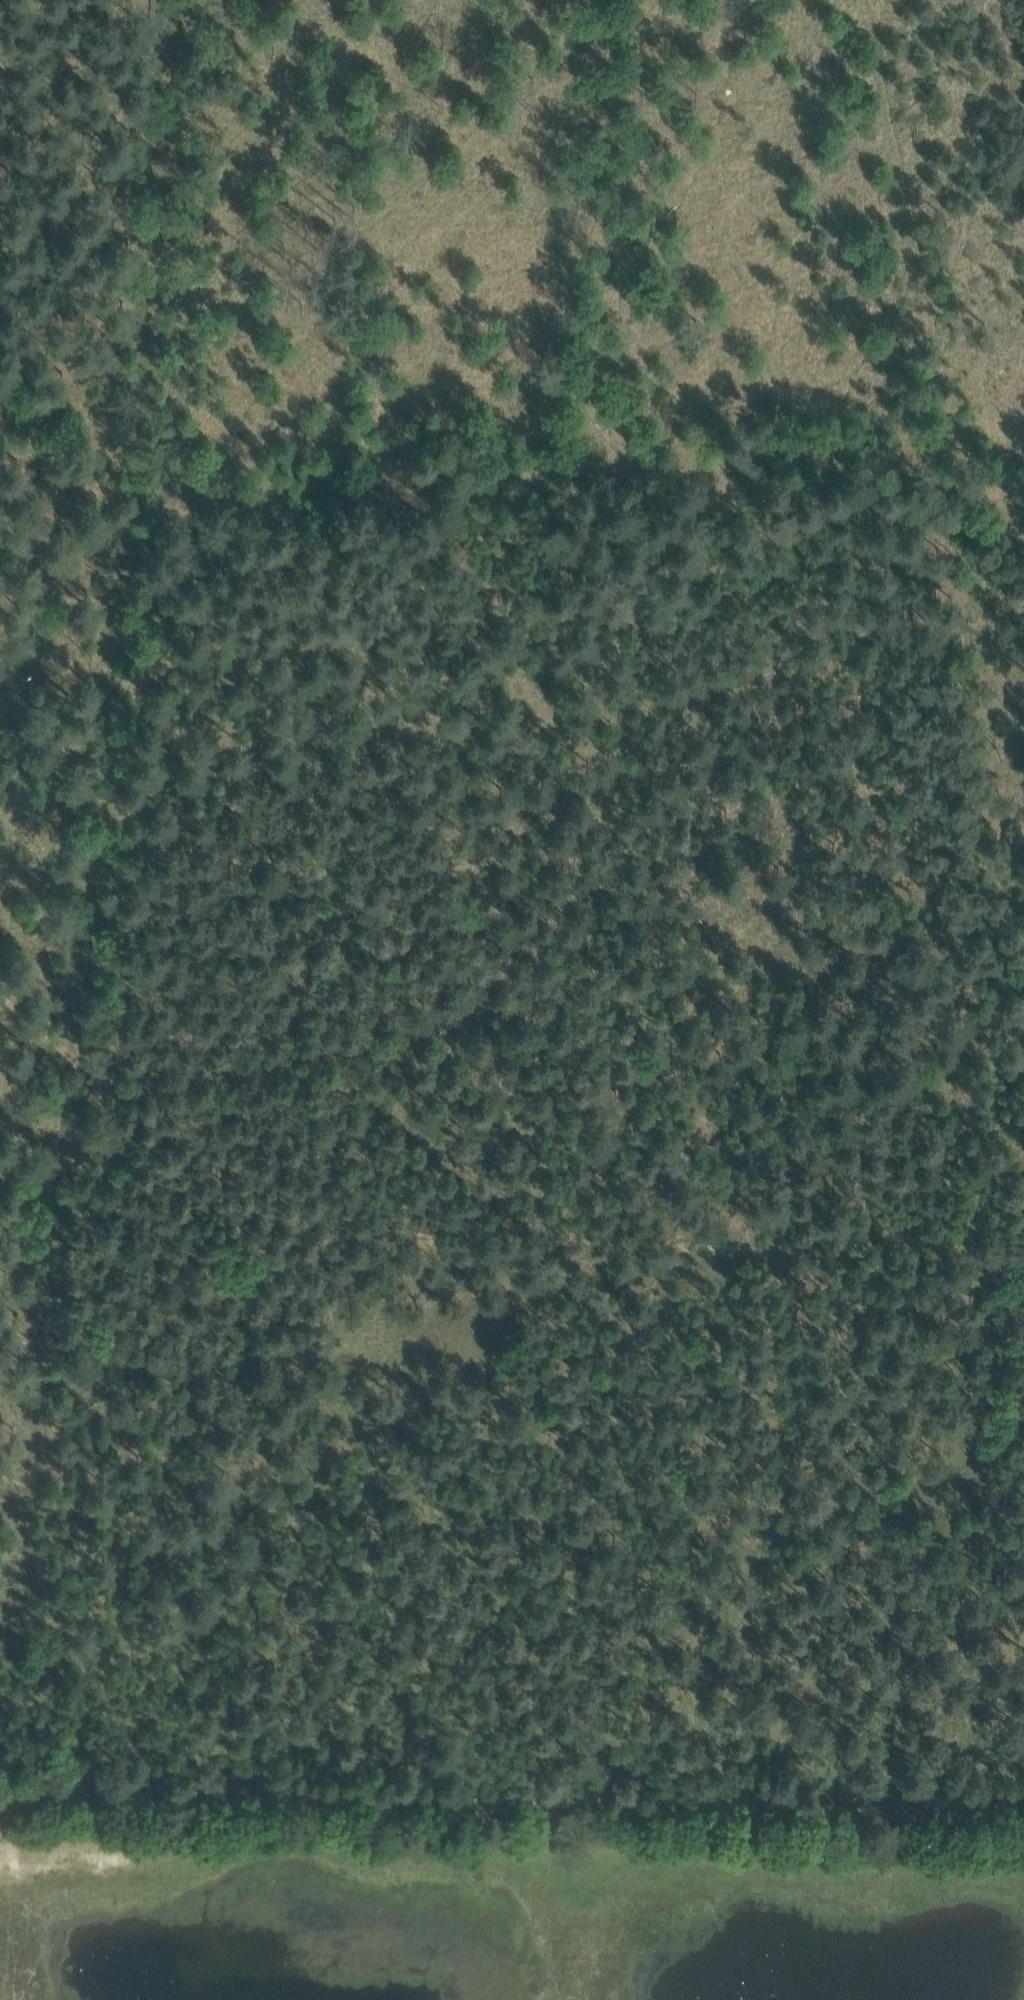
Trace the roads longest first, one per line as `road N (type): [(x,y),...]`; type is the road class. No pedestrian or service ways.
road 1 (track): [(1023,1793),(32,1778),(0,1787)]

